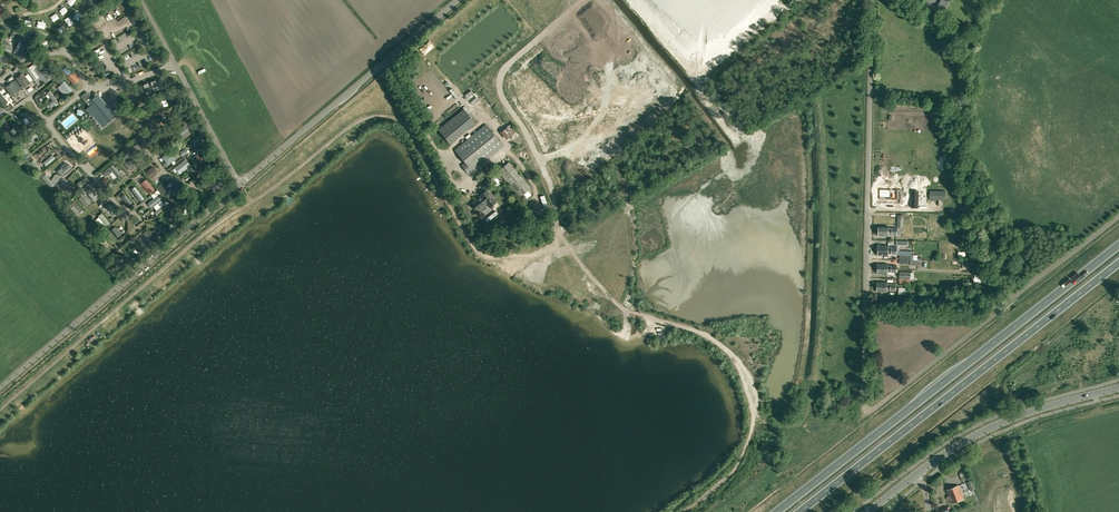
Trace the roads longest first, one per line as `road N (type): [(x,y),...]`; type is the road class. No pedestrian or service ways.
road 1 (track): [(0,410),(205,233),(372,116),(406,126),(479,254),(618,305)]
road 2 (track): [(443,14),(466,65),(514,108),(552,185),(566,243),(621,309),(704,337),(738,366),(748,388),(751,429),(741,453),(671,511)]
road 3 (trunk): [(1118,244),(776,511)]
road 4 (unclassified): [(865,410),(871,0)]
road 5 (trunk): [(800,511),(1118,263)]
road 6 (unclassified): [(865,410),(1118,217)]
road 7 (unclassified): [(0,387),(240,184)]
road 8 (unclassified): [(240,184),(459,0)]
road 9 (tertiary): [(869,511),(985,430),(1118,388)]
road 10 (unclassified): [(240,184),(141,0)]

